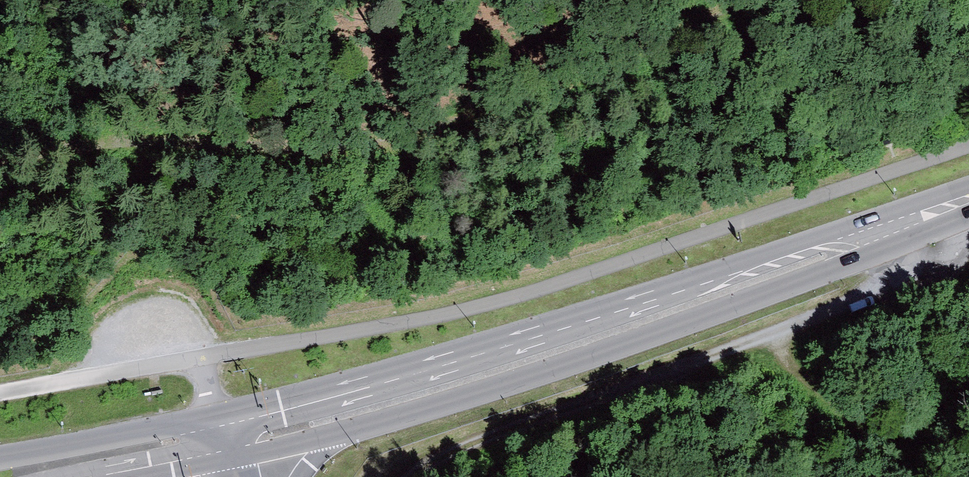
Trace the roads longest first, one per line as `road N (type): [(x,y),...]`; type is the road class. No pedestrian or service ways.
road 1 (primary): [(899,227),(823,233),(586,320),(249,419)]
road 2 (track): [(0,165),(597,0)]
road 3 (track): [(420,476),(474,443),(769,341),(913,279),(899,227)]
road 4 (primary): [(406,414),(828,269),(899,227)]
road 5 (track): [(769,341),(911,452),(968,476)]
road 6 (primary): [(195,426),(0,457)]
road 7 (primary): [(237,449),(406,414)]
road 8 (primary): [(95,476),(220,452)]
road 9 (trunk): [(305,476),(326,454),(406,414)]

